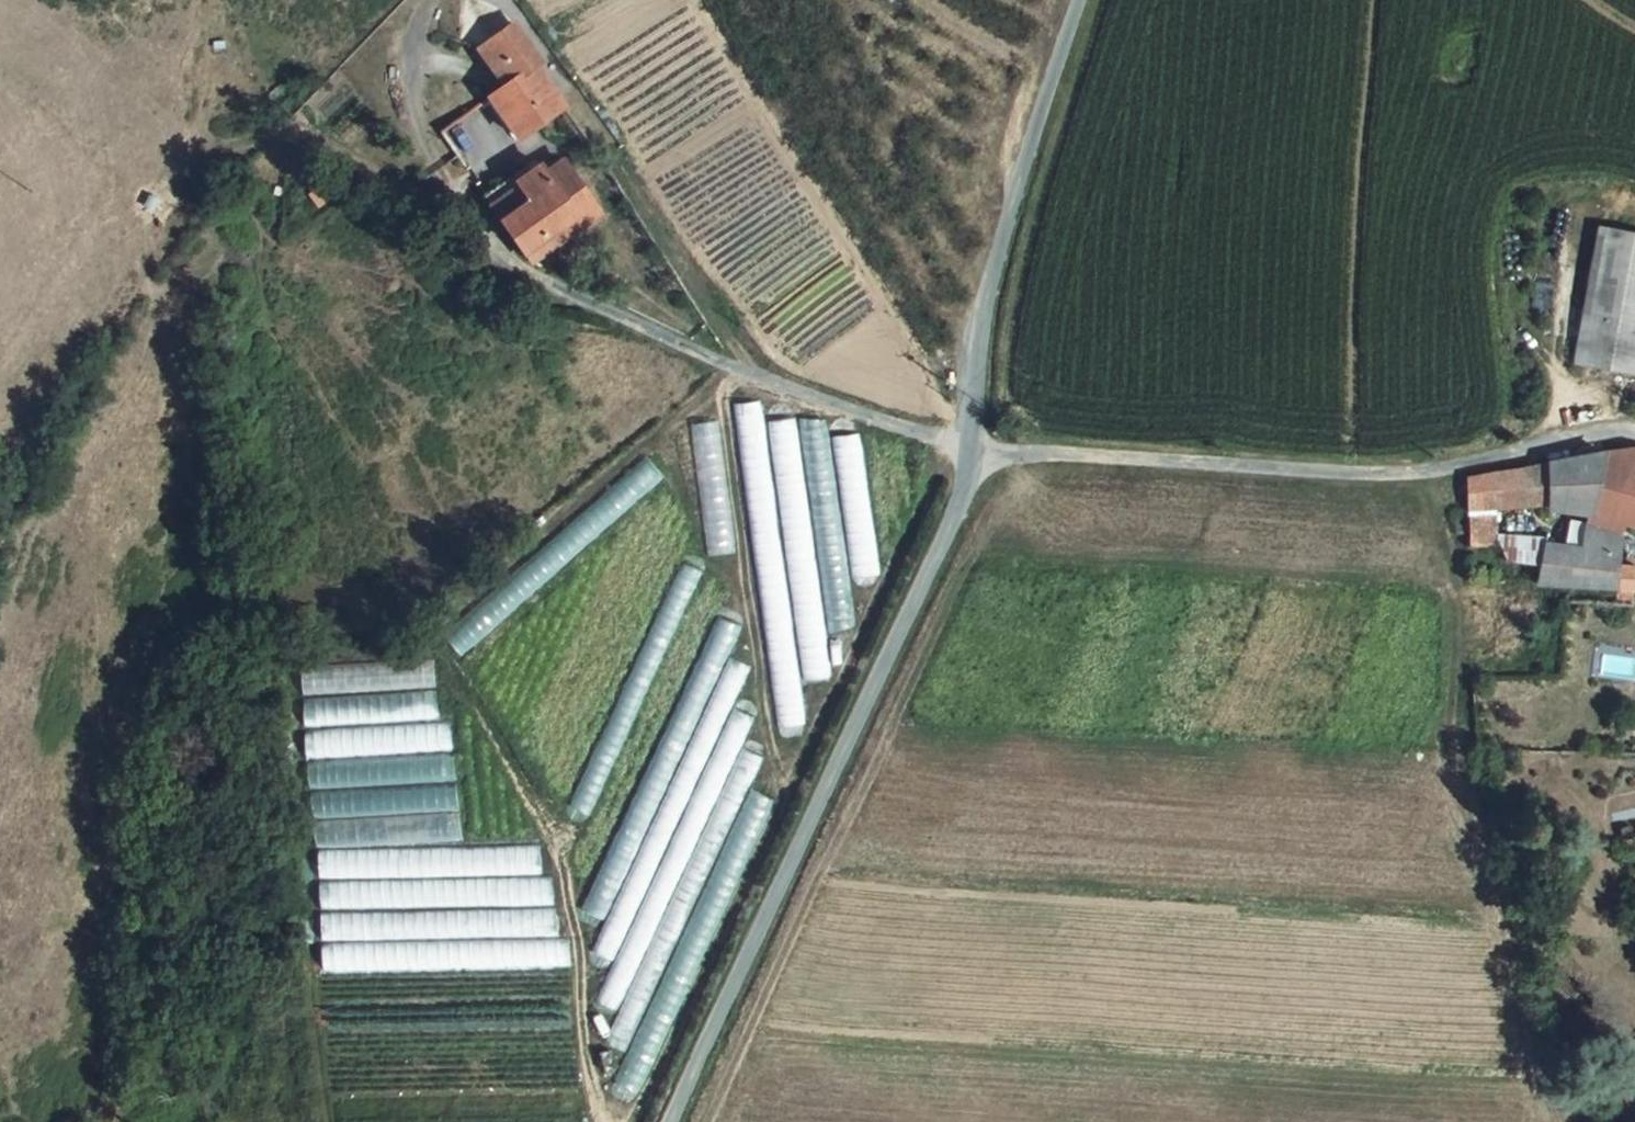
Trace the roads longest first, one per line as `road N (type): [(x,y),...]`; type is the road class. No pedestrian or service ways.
road 1 (unclassified): [(671,1121),(938,552),(972,452)]
road 2 (unclassified): [(1634,427),(1394,475),(972,452)]
road 3 (track): [(972,409),(936,398),(913,342),(698,0)]
road 4 (unclassified): [(972,452),(978,350),(994,268),(1080,0)]

